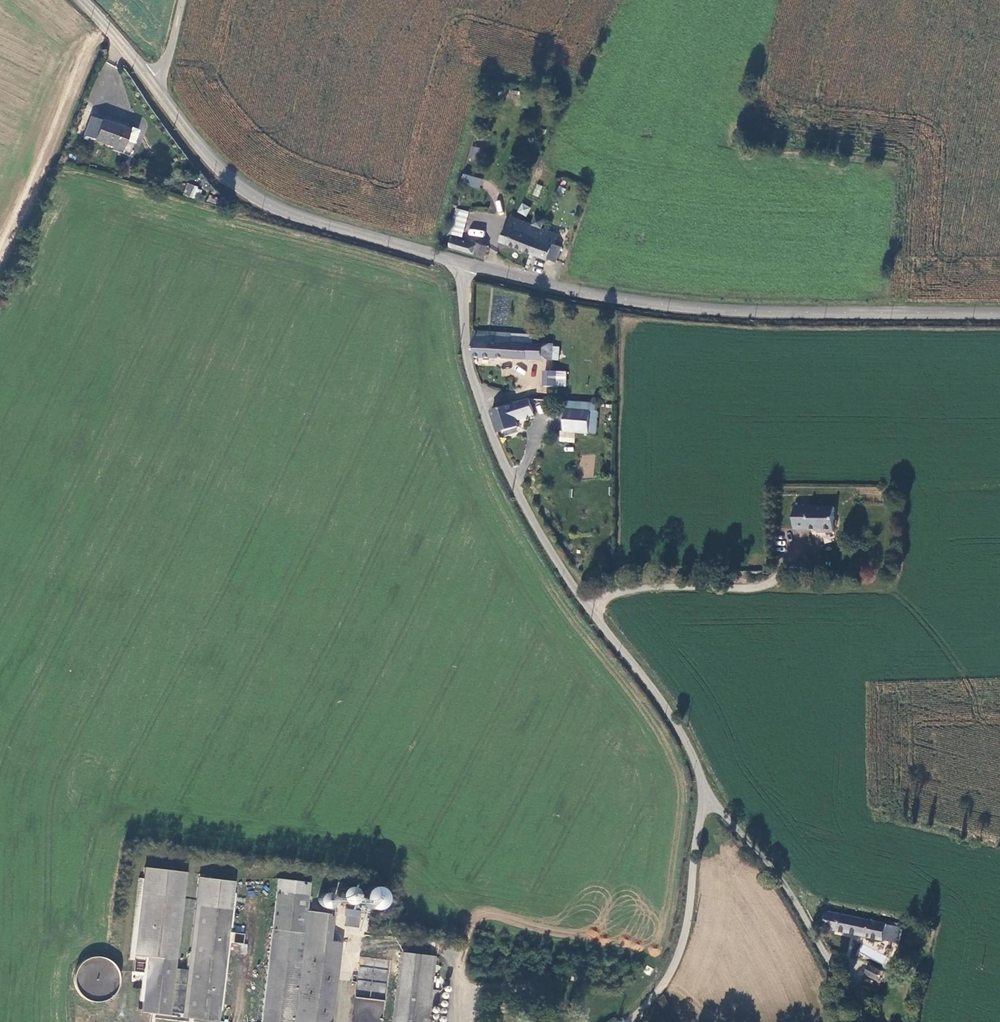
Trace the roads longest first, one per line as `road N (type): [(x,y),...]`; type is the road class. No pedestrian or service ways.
road 1 (unclassified): [(463,263),(464,349),(507,475),(549,550),(665,708),(703,789)]
road 2 (tertiary): [(463,263),(551,288),(699,309),(999,314)]
road 3 (tertiary): [(154,83),(242,187),(280,209),(463,263)]
road 4 (unclassified): [(703,789),(774,872),(872,1021)]
road 5 (unclassified): [(703,789),(677,958),(629,1021)]

